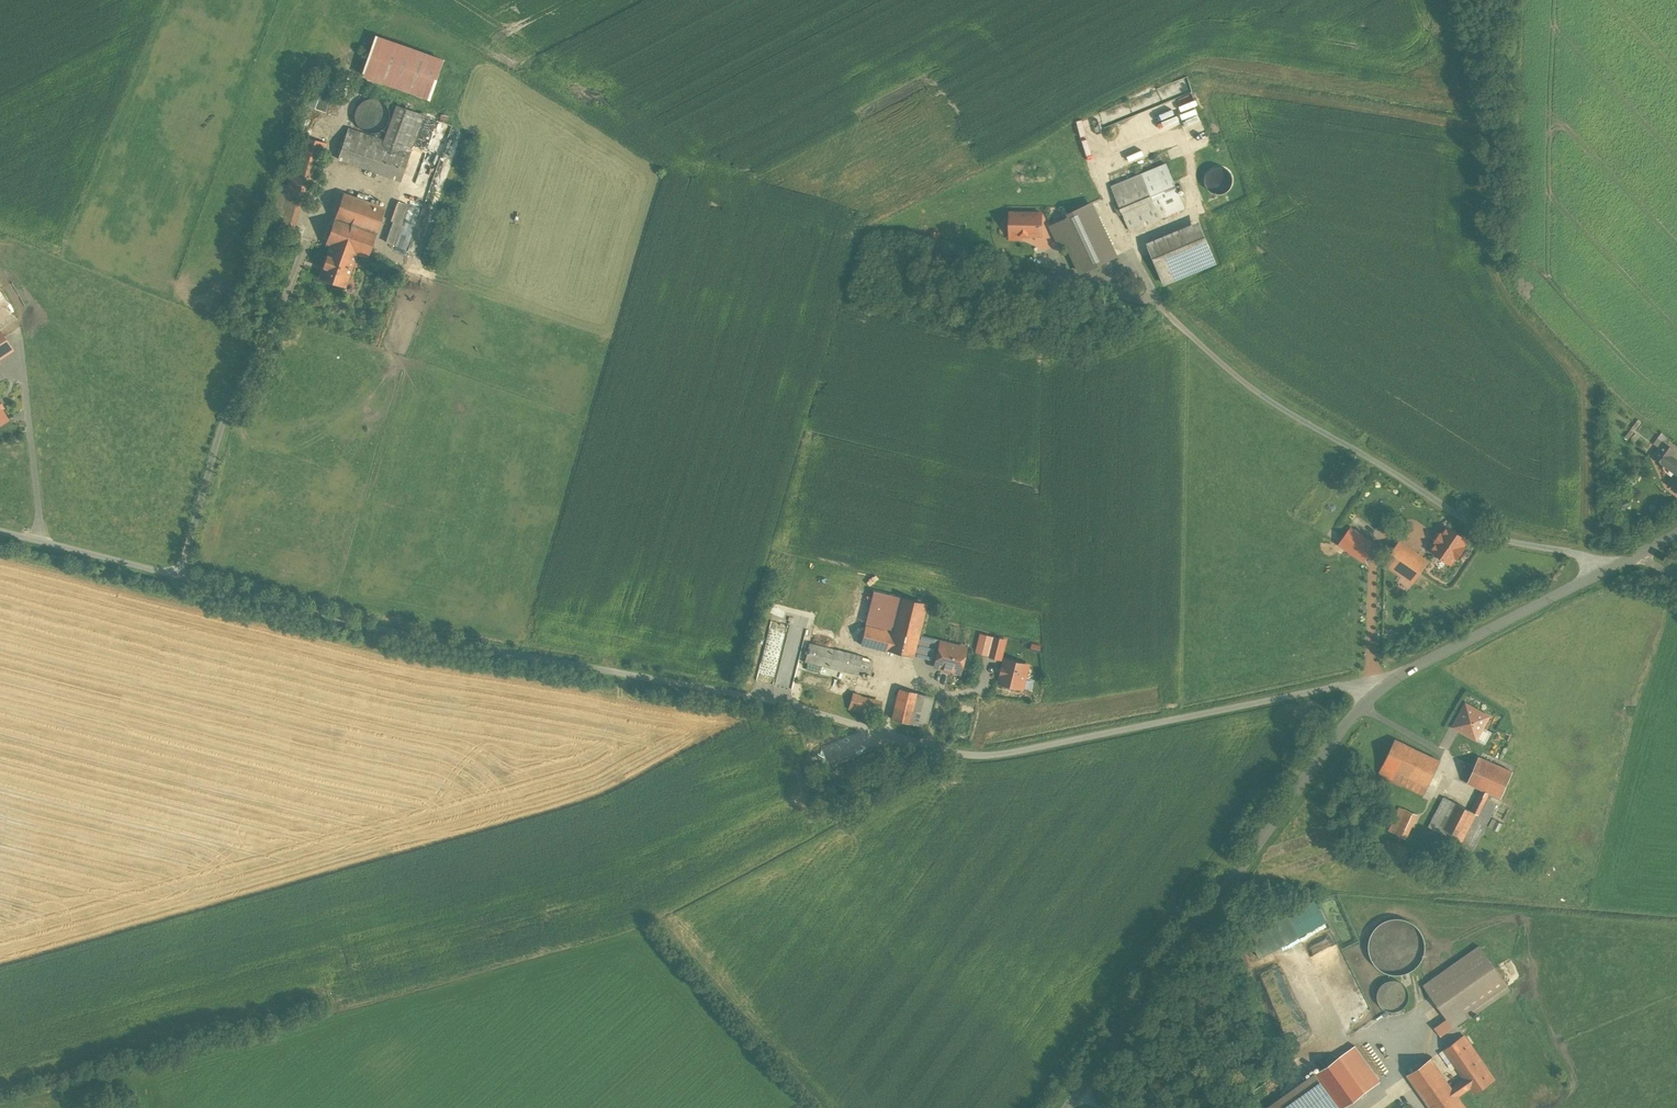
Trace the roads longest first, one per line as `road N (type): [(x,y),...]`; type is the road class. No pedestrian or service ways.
road 1 (unclassified): [(0,532),(379,629),(770,700),(984,757),(1358,685),(1387,686)]
road 2 (unclassified): [(1387,686),(1313,770),(1081,1095)]
road 3 (unclassified): [(1676,535),(1387,686)]

